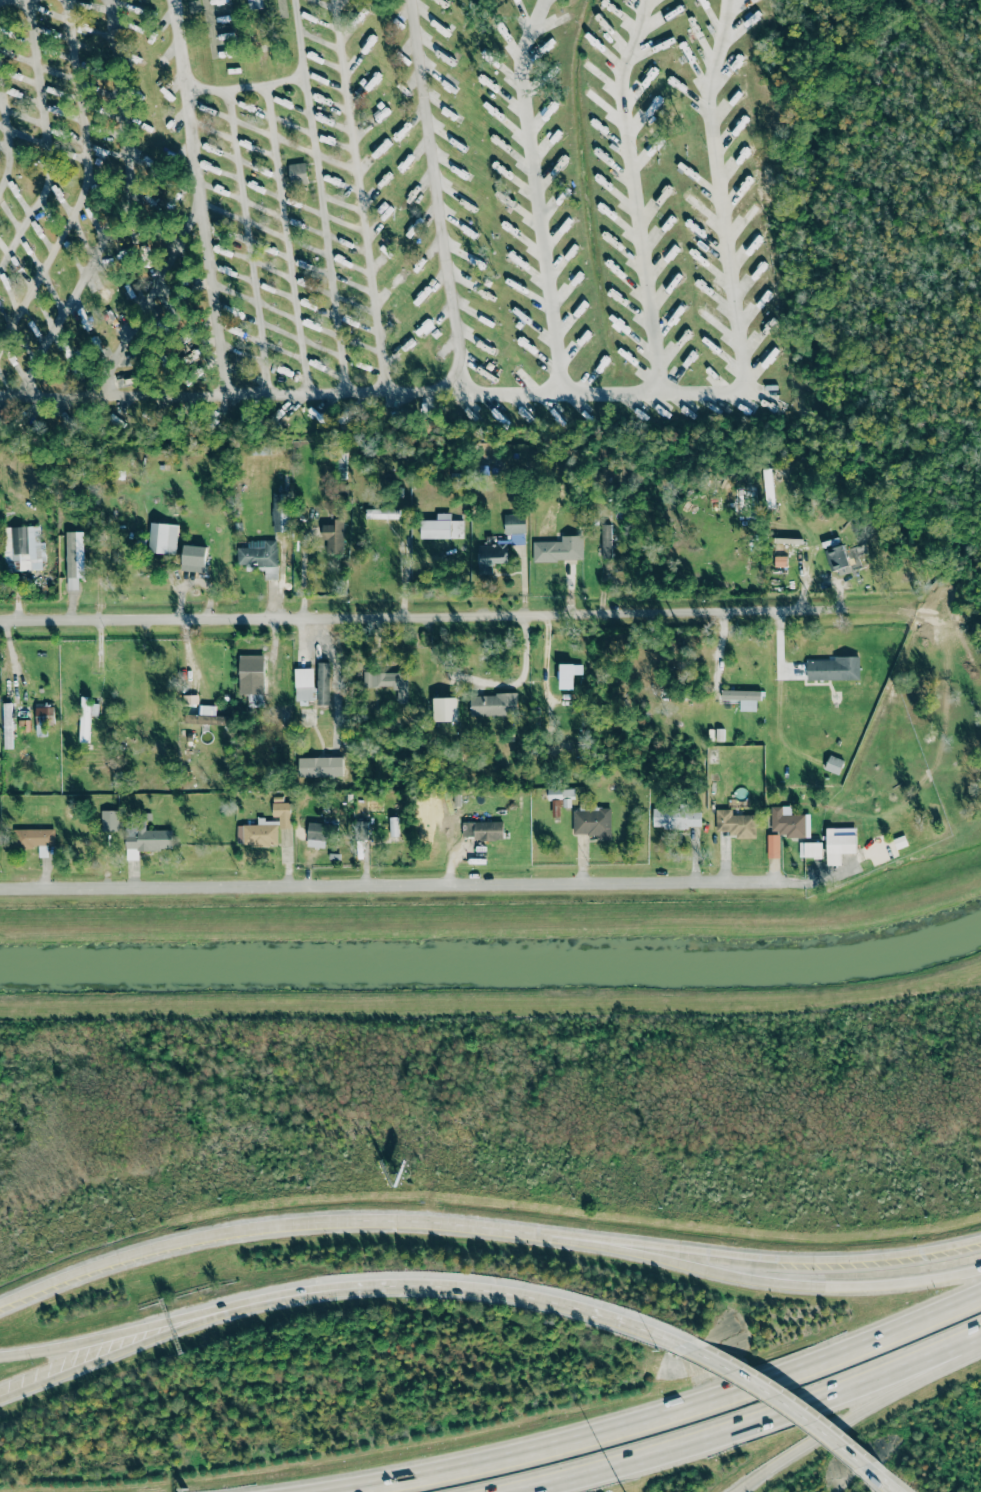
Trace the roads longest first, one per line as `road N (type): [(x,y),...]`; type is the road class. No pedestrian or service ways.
road 1 (secondary): [(980,1238),(805,1260),(470,1222),(315,1222),(154,1248),(0,1305)]
road 2 (residential): [(0,618),(817,607)]
road 3 (residential): [(0,889),(792,880)]
road 4 (motorway): [(980,1302),(819,1373),(699,1412),(558,1451),(355,1491)]
road 5 (residential): [(174,0),(216,291),(261,302),(234,92)]
road 6 (motorway): [(701,1353),(586,1312),(450,1288),(333,1292),(204,1320)]
road 7 (motorway): [(512,1491),(774,1416),(980,1334)]
road 8 (residential): [(659,391),(732,389),(742,374),(705,100),(724,0)]
road 9 (residential): [(383,391),(433,390),(457,354),(406,0)]
road 10 (motorway): [(980,1267),(887,1284),(818,1285),(754,1279),(576,1234)]
road 11 (residential): [(541,0),(517,66),(561,391)]
road 12 (residential): [(640,0),(617,87),(659,391)]
road 13 (residential): [(347,371),(335,335),(326,186),(313,151),(295,0)]
road 14 (residential): [(334,285),(375,295),(344,39),(353,17)]
road 15 (motorway): [(734,1491),(980,1349)]
road 16 (residential): [(326,186),(299,183),(285,201),(308,369)]
road 17 (motorway): [(204,1320),(0,1396)]
road 18 (residential): [(454,367),(482,395),(659,391)]
road 19 (motorway): [(874,1473),(701,1353)]
road 20 (motorway): [(204,1320),(0,1356)]

